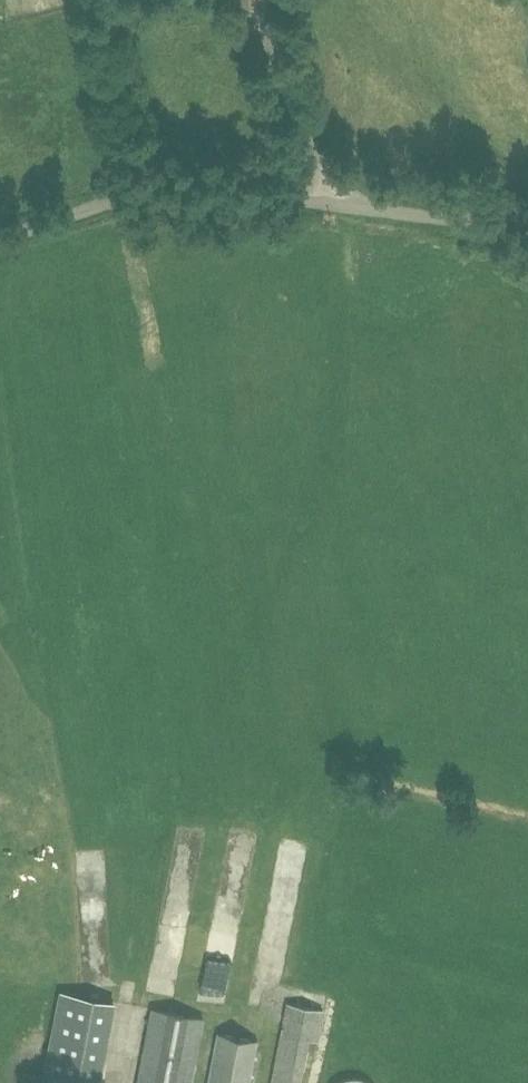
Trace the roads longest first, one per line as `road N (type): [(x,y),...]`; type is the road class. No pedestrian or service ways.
road 1 (unclassified): [(0,240),(118,200),(324,200)]
road 2 (unclassified): [(324,200),(258,0)]
road 3 (unclassified): [(527,225),(324,200)]

